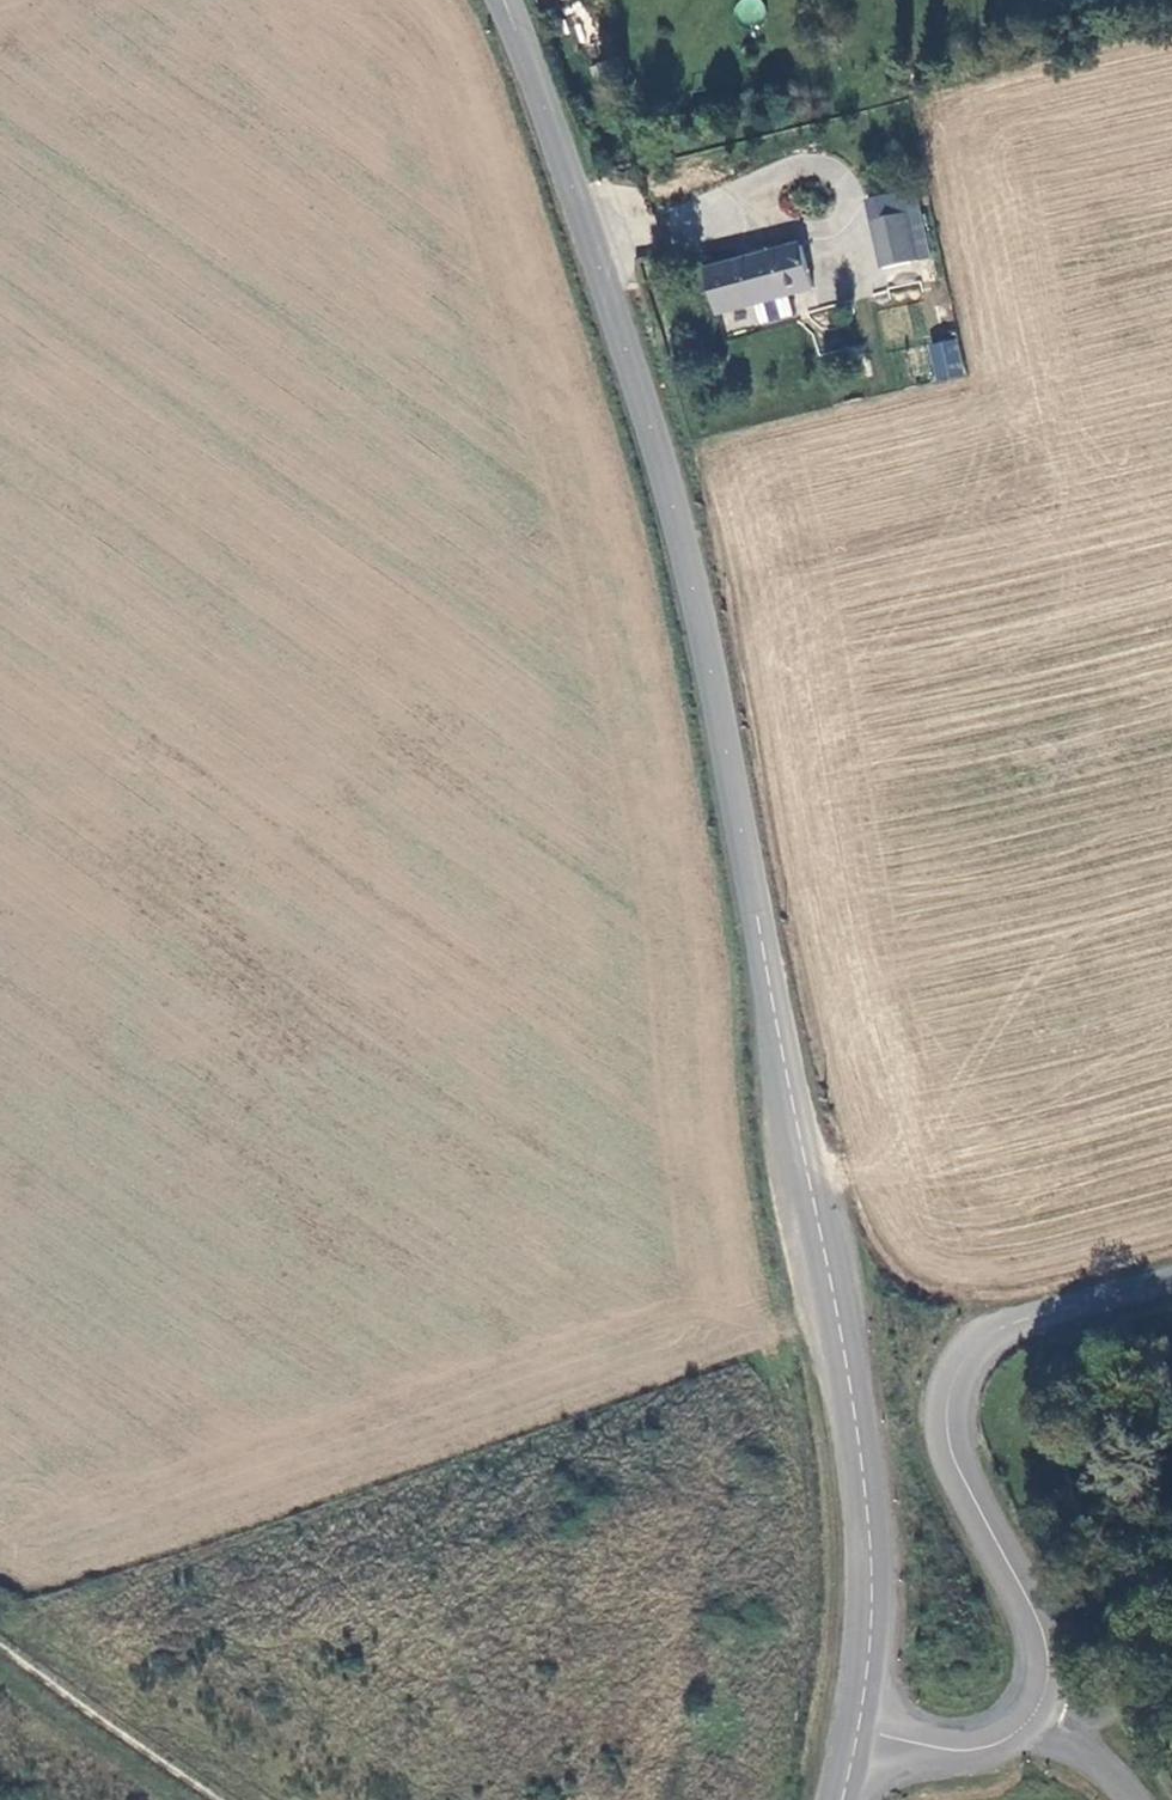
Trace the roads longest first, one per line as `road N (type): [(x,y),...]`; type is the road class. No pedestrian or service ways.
road 1 (tertiary): [(512,0),(685,526),(843,1341),(871,1620),(862,1729)]
road 2 (tertiary): [(1042,1704),(1050,1663),(1034,1611),(951,1454),(944,1407),(961,1366),(987,1336),(1171,1278)]
road 3 (track): [(200,1799),(0,1662)]
road 4 (tertiary): [(862,1729),(973,1753),(1015,1737),(1042,1704)]
road 5 (unclassified): [(1142,1799),(1125,1771),(1066,1713),(1042,1704)]

